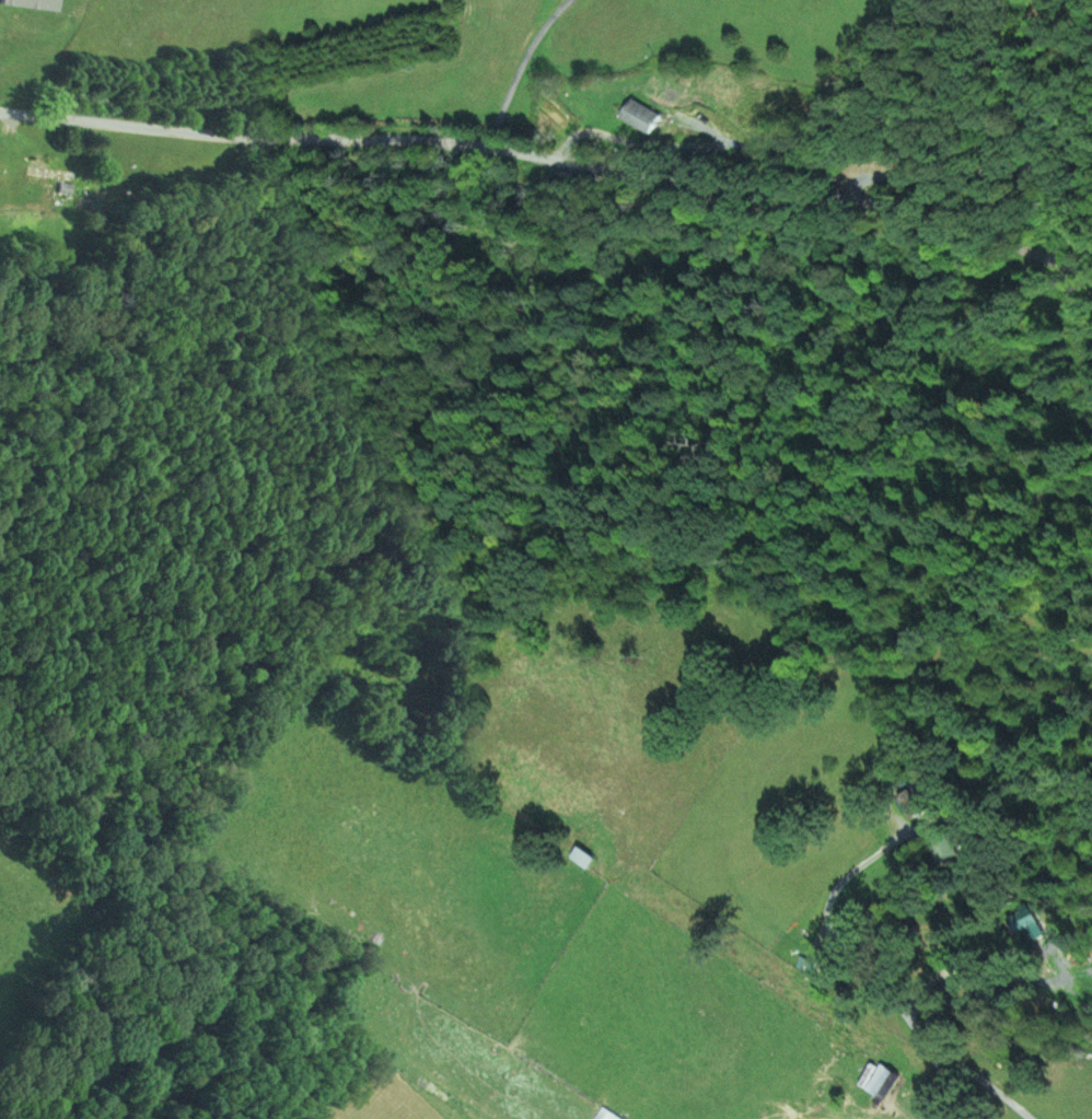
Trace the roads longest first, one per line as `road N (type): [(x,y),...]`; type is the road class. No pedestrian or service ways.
road 1 (tertiary): [(1091,267),(907,209),(480,143),(229,133),(0,109)]

